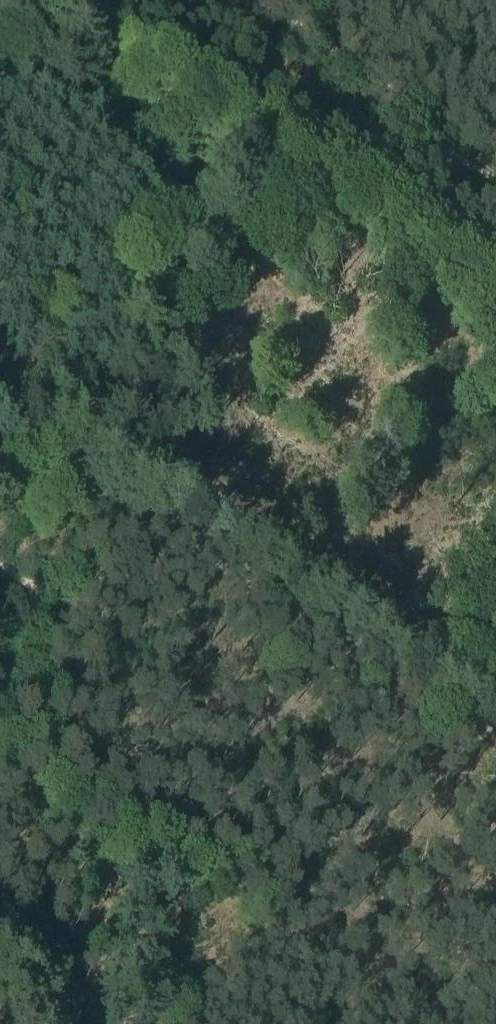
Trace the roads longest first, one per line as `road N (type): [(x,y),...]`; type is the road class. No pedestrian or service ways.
road 1 (track): [(495,251),(111,0)]
road 2 (track): [(108,484),(495,730)]
road 3 (track): [(270,103),(108,484)]
road 4 (track): [(108,484),(0,724)]
road 5 (track): [(0,416),(108,484)]

